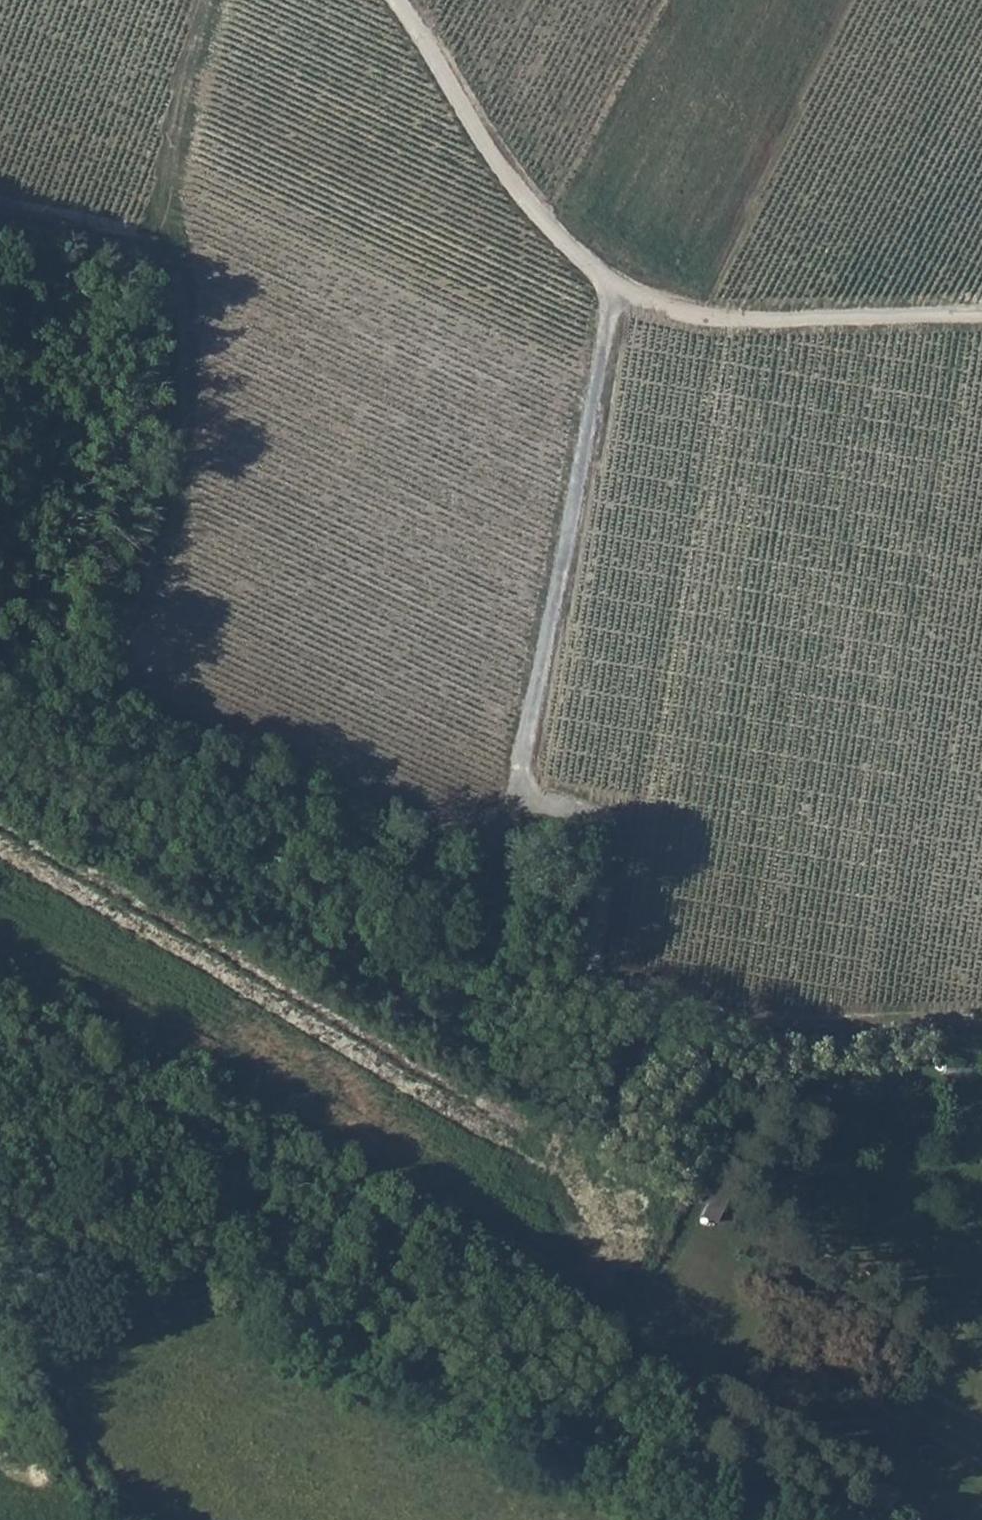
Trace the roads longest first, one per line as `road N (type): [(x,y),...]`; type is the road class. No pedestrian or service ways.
road 1 (track): [(981,317),(714,321),(615,290),(580,263),(507,180),(395,0)]
road 2 (track): [(0,1307),(116,1519)]
road 3 (track): [(981,1036),(858,1034),(758,1045)]

